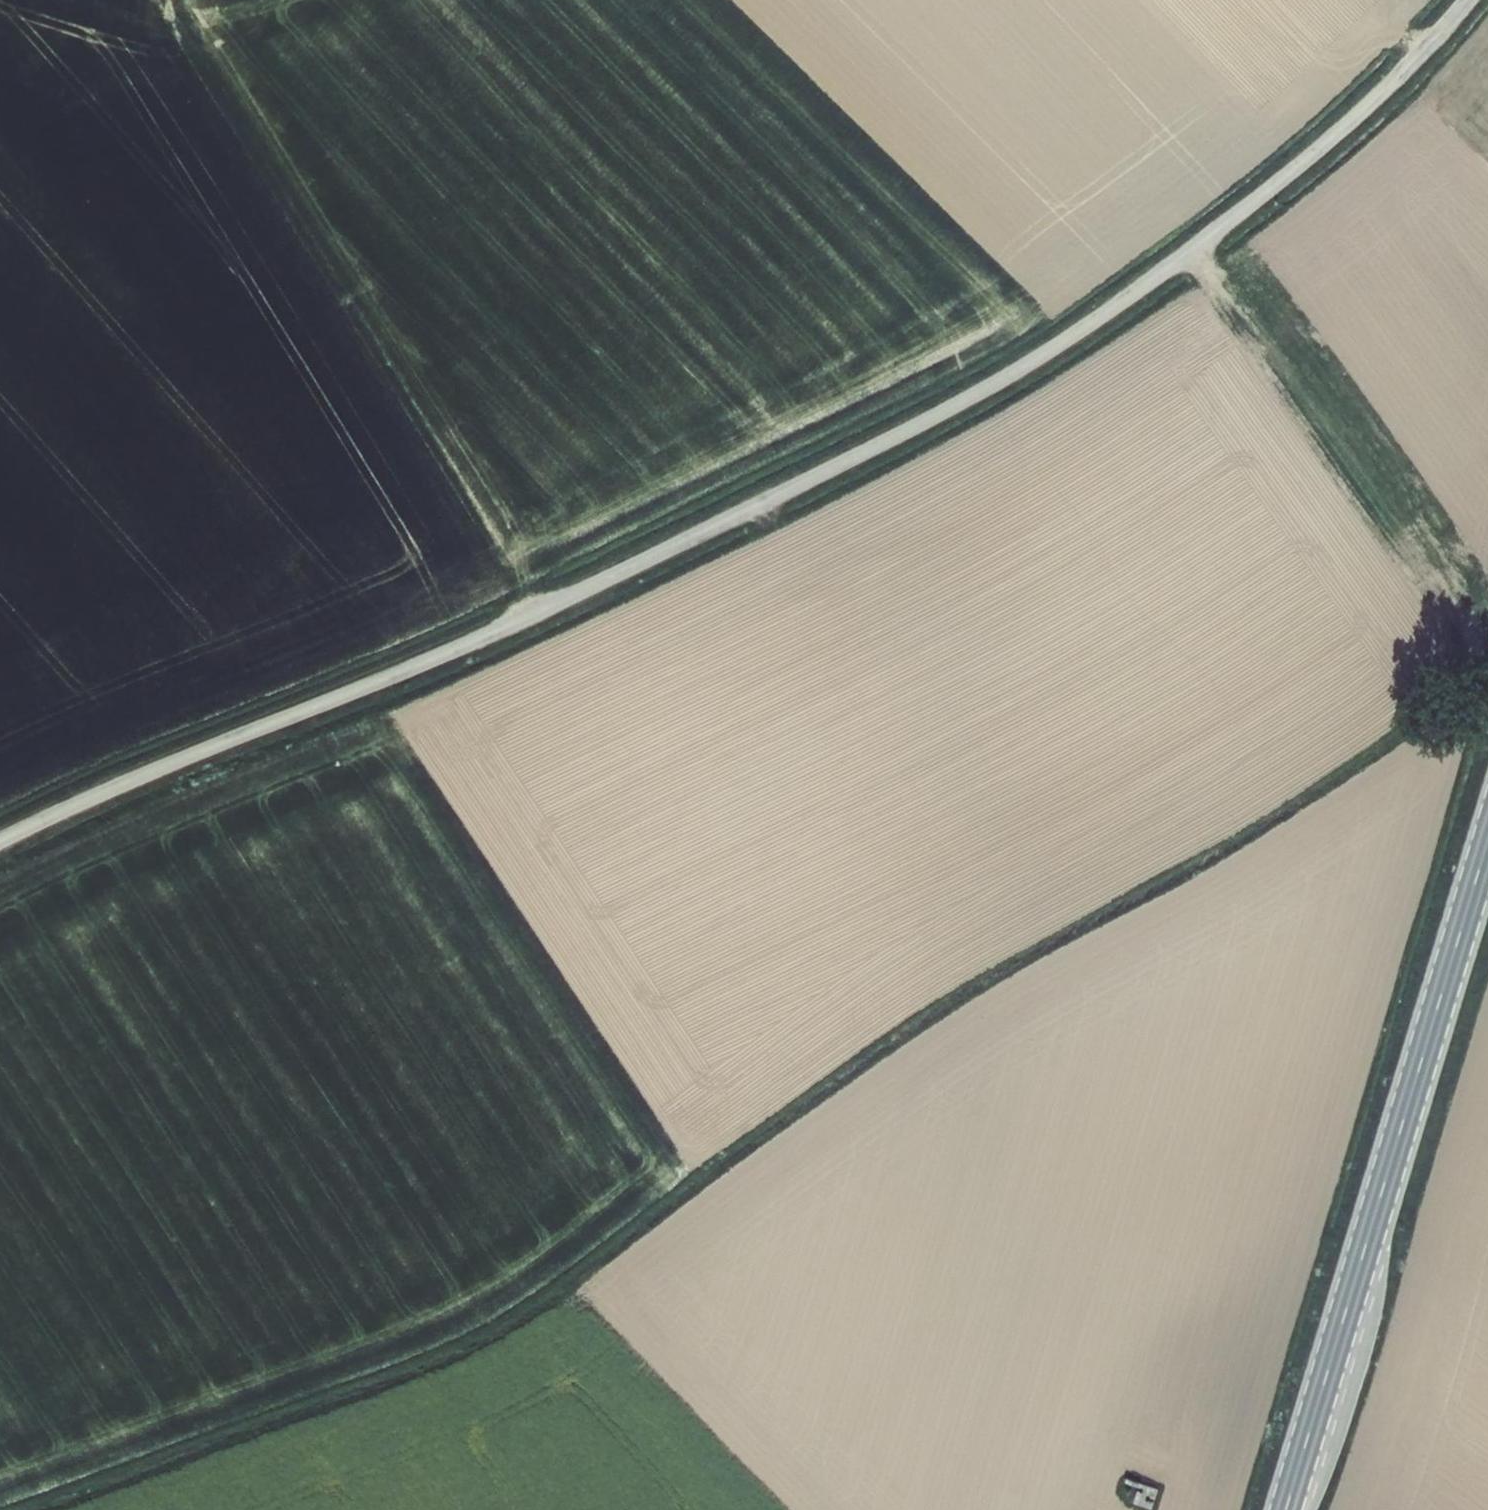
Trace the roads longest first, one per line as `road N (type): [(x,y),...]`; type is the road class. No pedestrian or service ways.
road 1 (unclassified): [(0,840),(453,649),(1016,370),(1282,179),(1466,0)]
road 2 (primary): [(1285,1509),(1487,837)]

